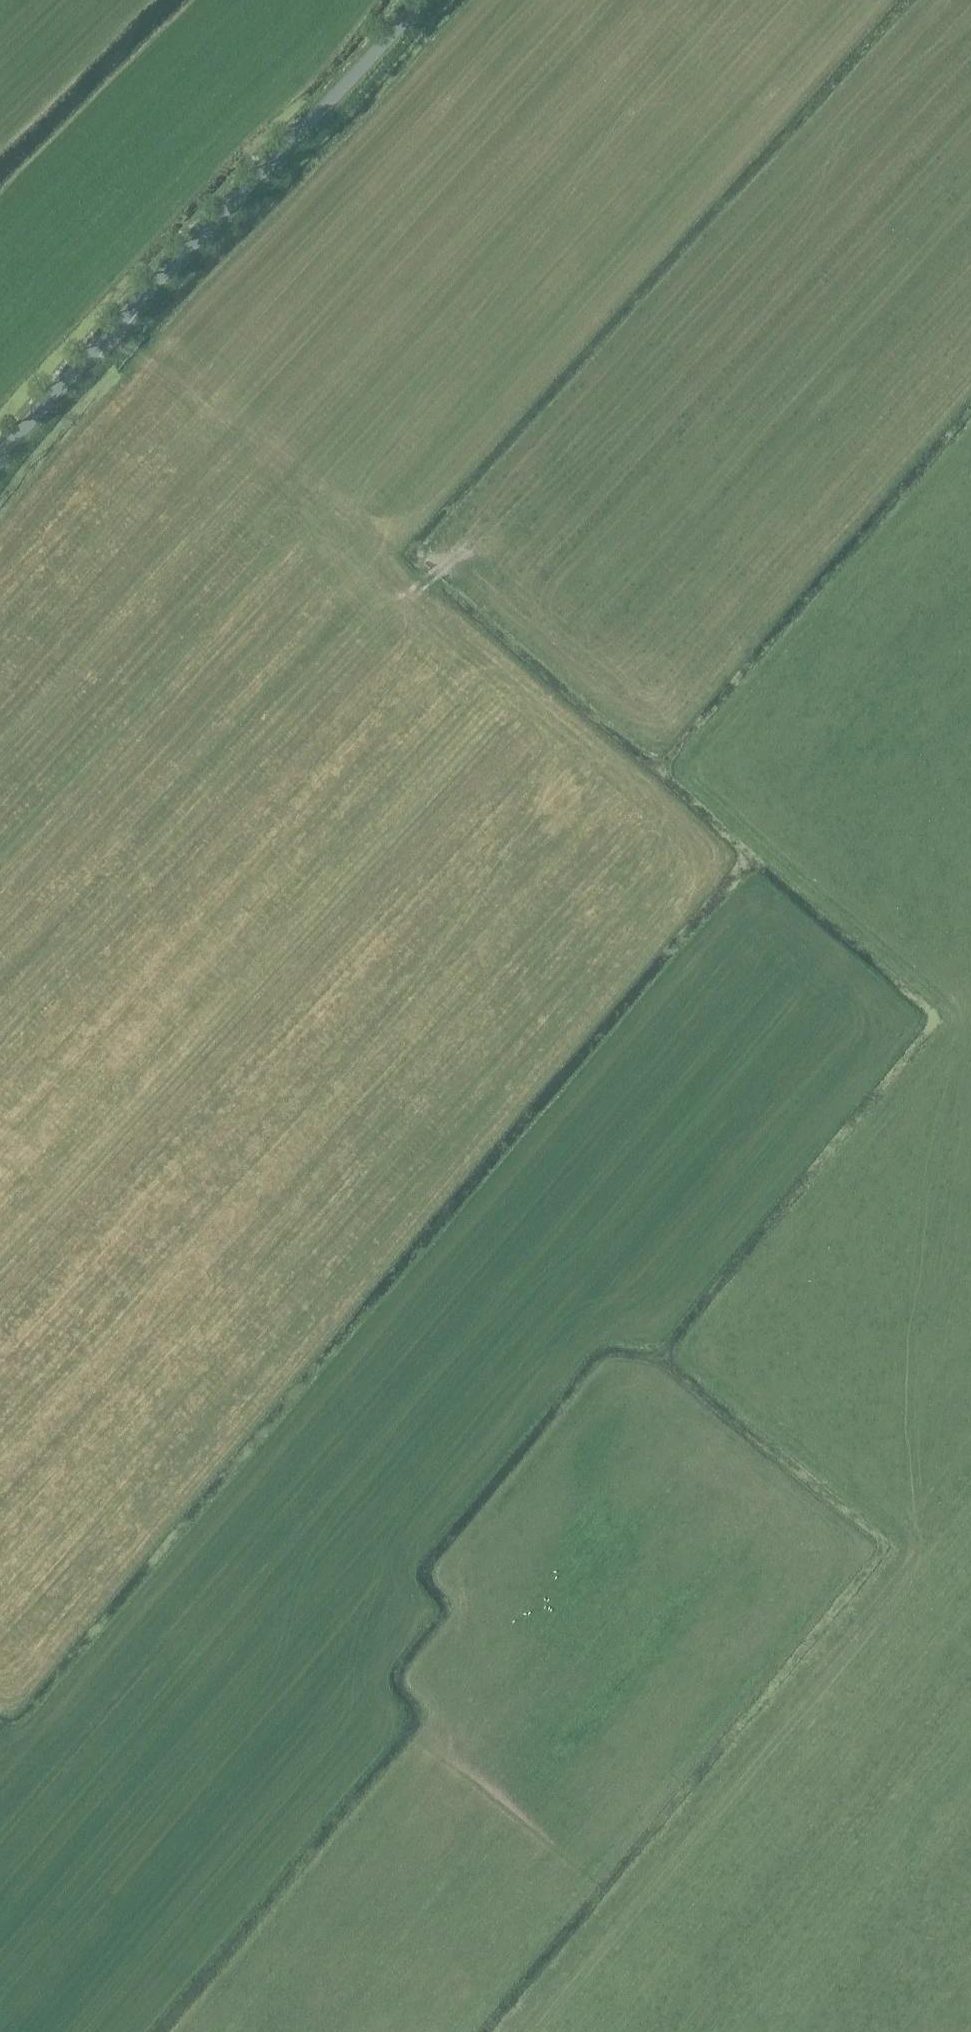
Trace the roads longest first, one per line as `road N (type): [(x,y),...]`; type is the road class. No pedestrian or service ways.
road 1 (unclassified): [(0,457),(423,0)]

